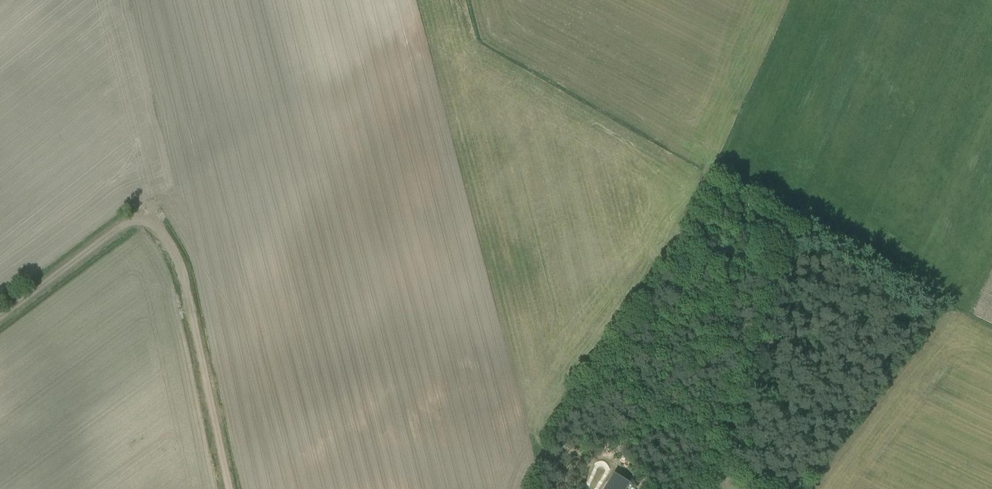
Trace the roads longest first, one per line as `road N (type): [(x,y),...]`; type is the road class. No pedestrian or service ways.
road 1 (track): [(0,319),(144,213),(153,219),(181,265),(227,488)]
road 2 (track): [(671,264),(769,259),(781,267),(703,488)]

